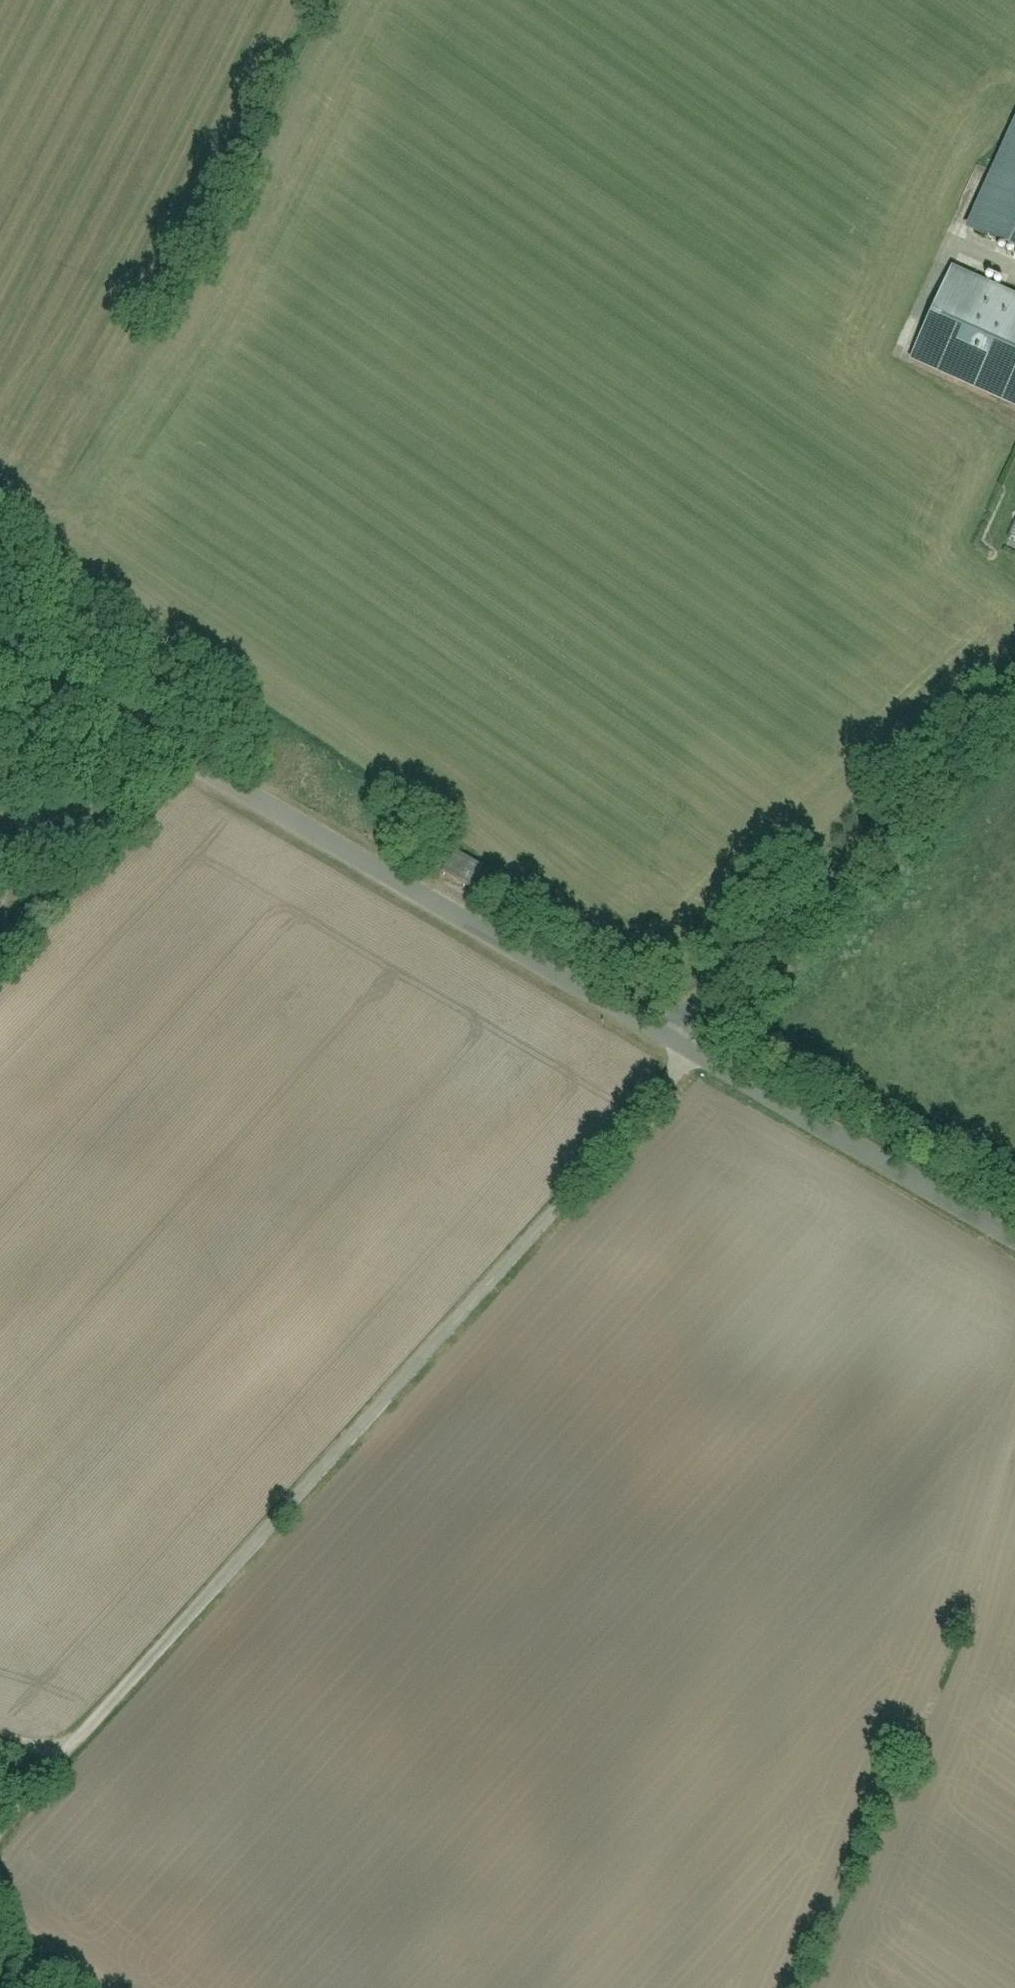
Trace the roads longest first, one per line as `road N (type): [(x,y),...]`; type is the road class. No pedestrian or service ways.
road 1 (track): [(696,1054),(13,1811),(0,1837)]
road 2 (unclassified): [(0,650),(664,1035)]
road 3 (unclassified): [(664,1035),(1014,682)]
road 4 (unclassified): [(664,1035),(1014,1262)]

